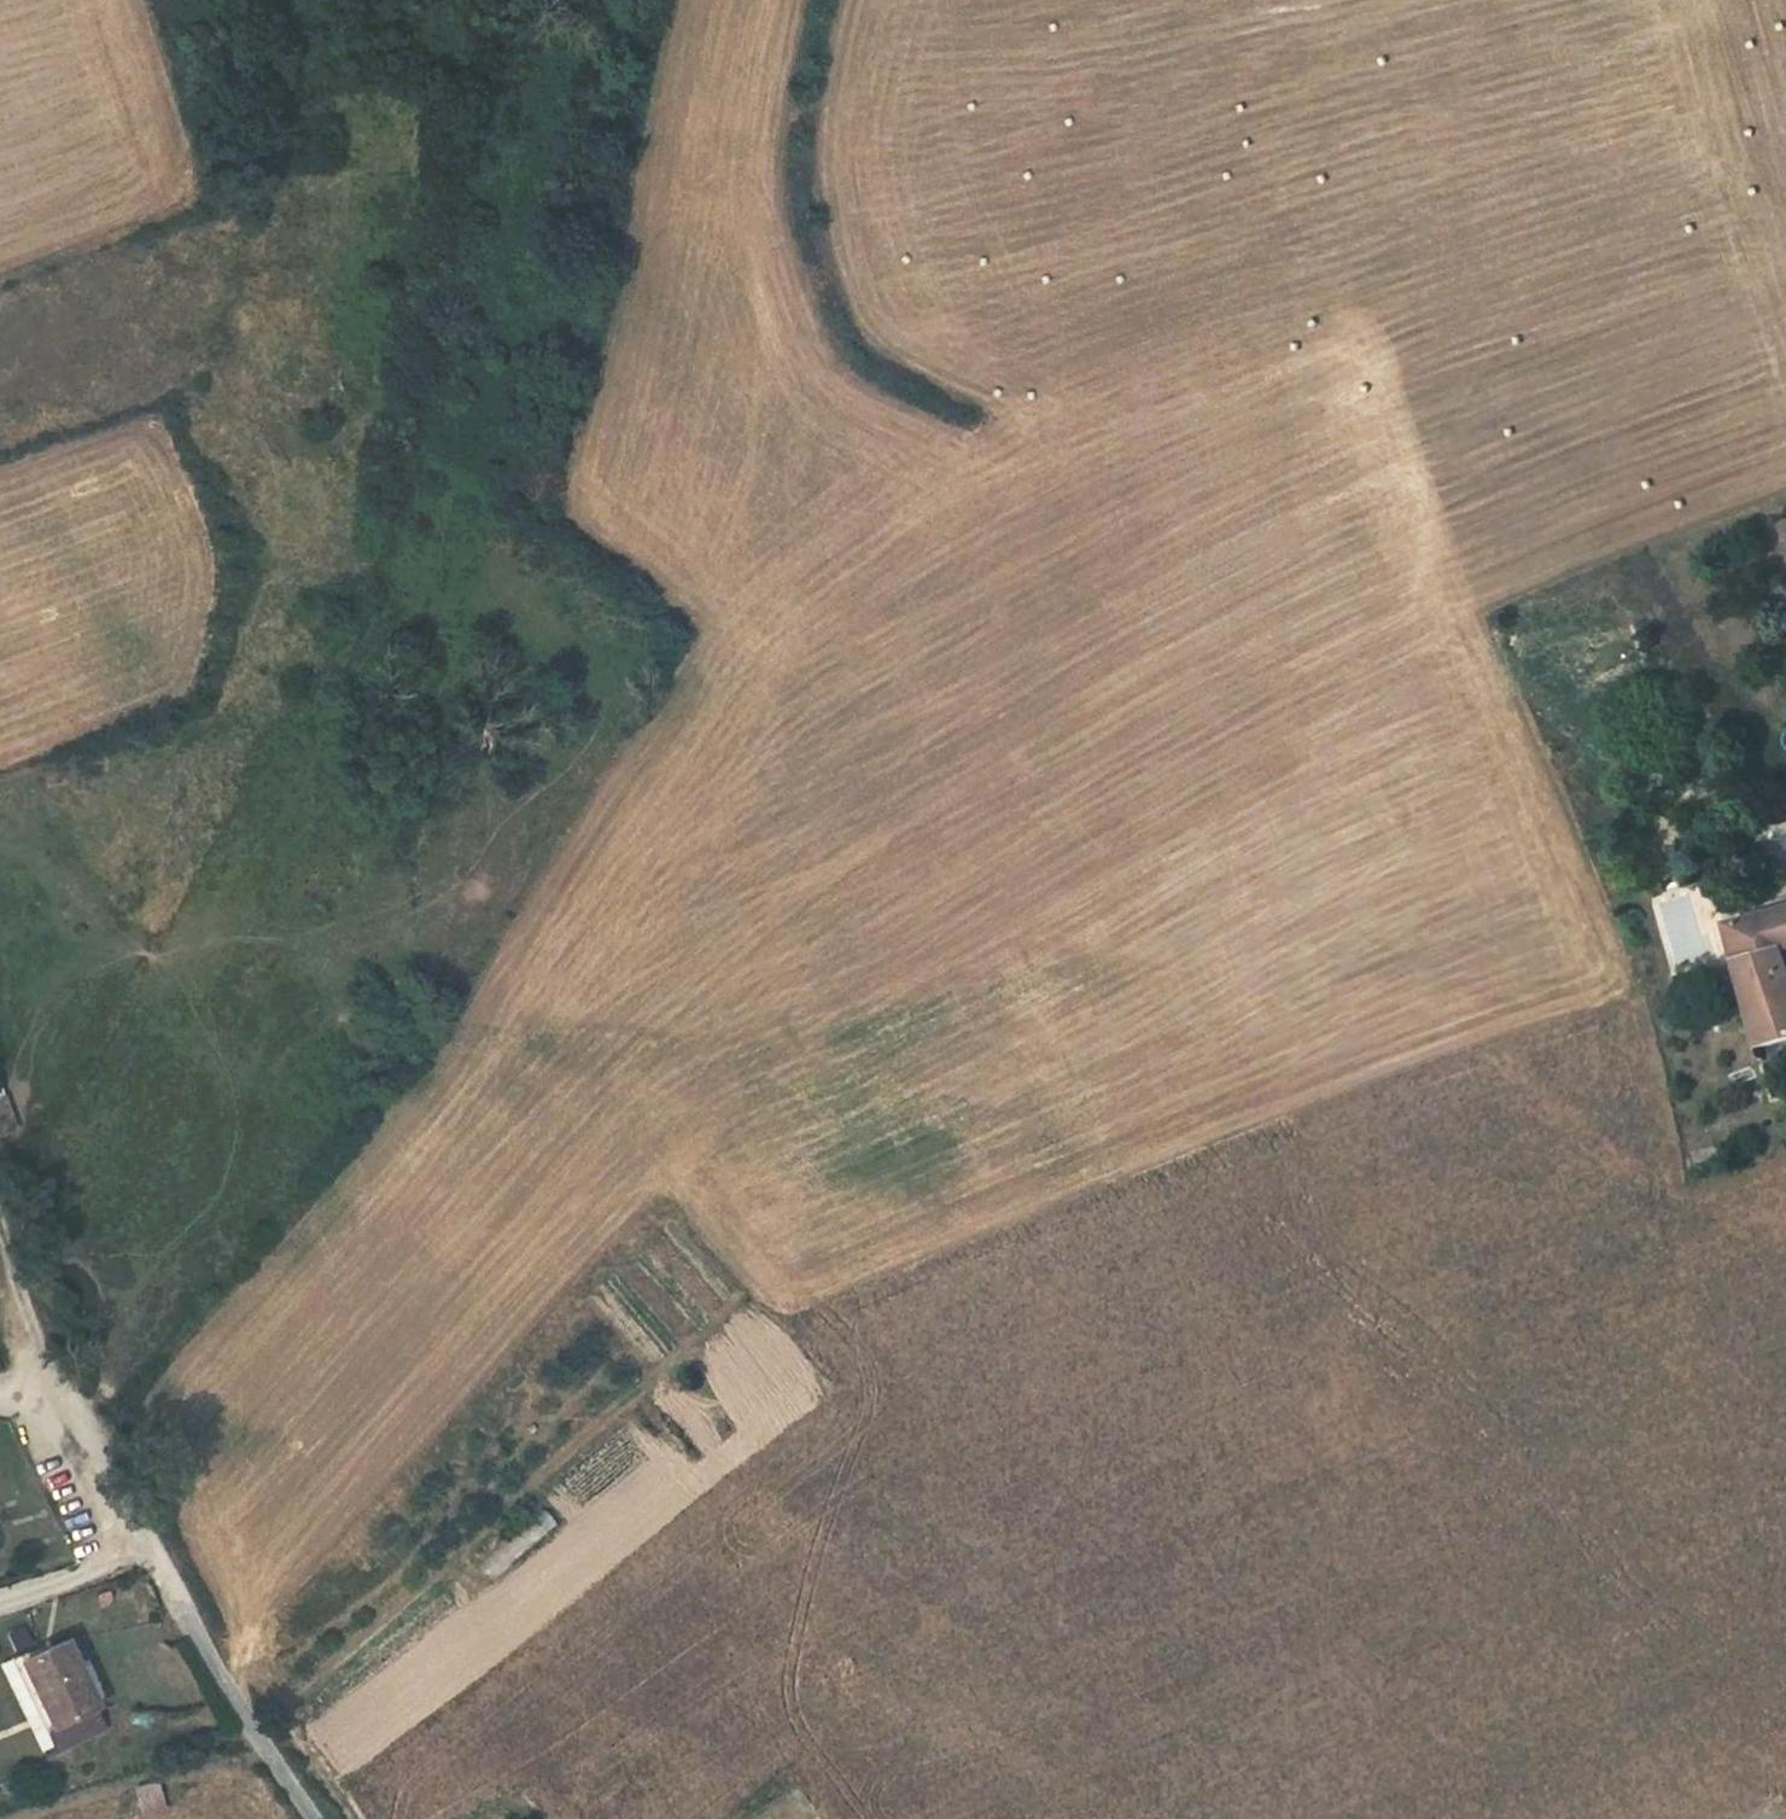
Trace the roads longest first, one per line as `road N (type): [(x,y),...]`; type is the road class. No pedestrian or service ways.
road 1 (unclassified): [(313,1818),(227,1690),(61,1377)]

